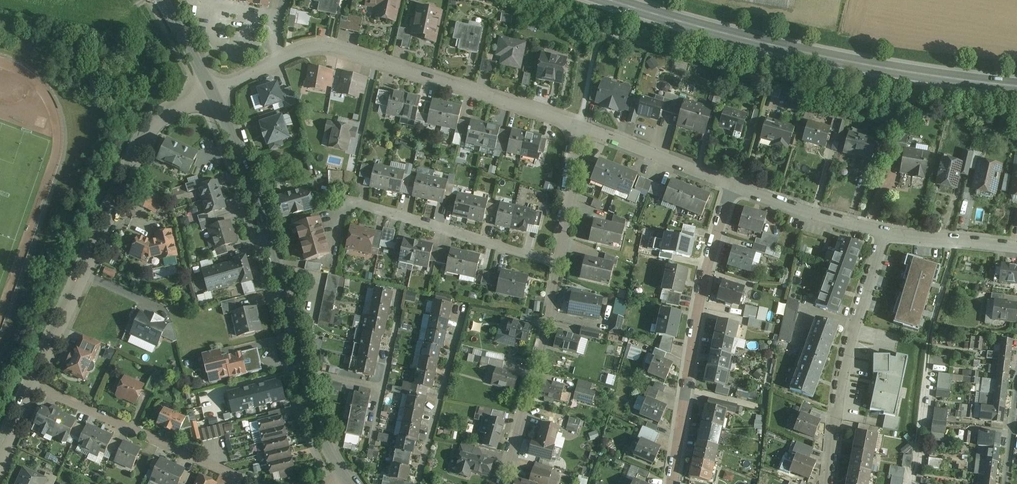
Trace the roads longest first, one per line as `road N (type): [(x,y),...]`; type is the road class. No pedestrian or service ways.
road 1 (secondary): [(612,0),(875,68),(1016,90)]
road 2 (residential): [(212,93),(323,47),(579,123)]
road 3 (residential): [(33,385),(151,132),(212,93)]
road 4 (residential): [(674,483),(700,300),(733,185)]
road 5 (residential): [(305,372),(268,233),(212,93)]
road 6 (residential): [(886,232),(846,367),(828,483)]
road 7 (residential): [(559,263),(337,195)]
road 8 (residential): [(559,263),(504,483)]
road 9 (residential): [(247,483),(91,412)]
road 10 (residential): [(579,123),(733,185)]
road 11 (residential): [(733,185),(886,232)]
road 12 (residential): [(463,331),(417,483)]
road 13 (residential): [(579,123),(559,263)]
road 14 (residential): [(886,232),(1016,248)]

